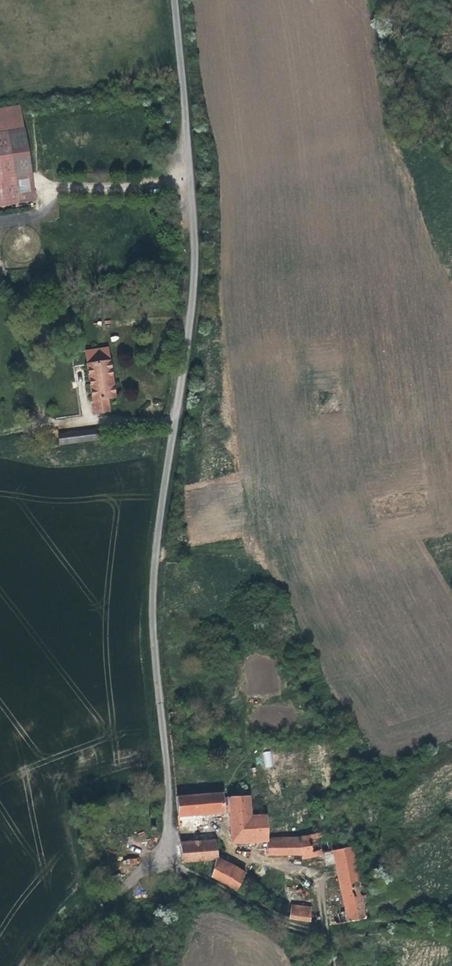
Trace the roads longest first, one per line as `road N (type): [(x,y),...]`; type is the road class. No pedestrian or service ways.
road 1 (unclassified): [(175,853),(155,598),(200,267),(180,0)]
road 2 (track): [(48,965),(175,853)]

